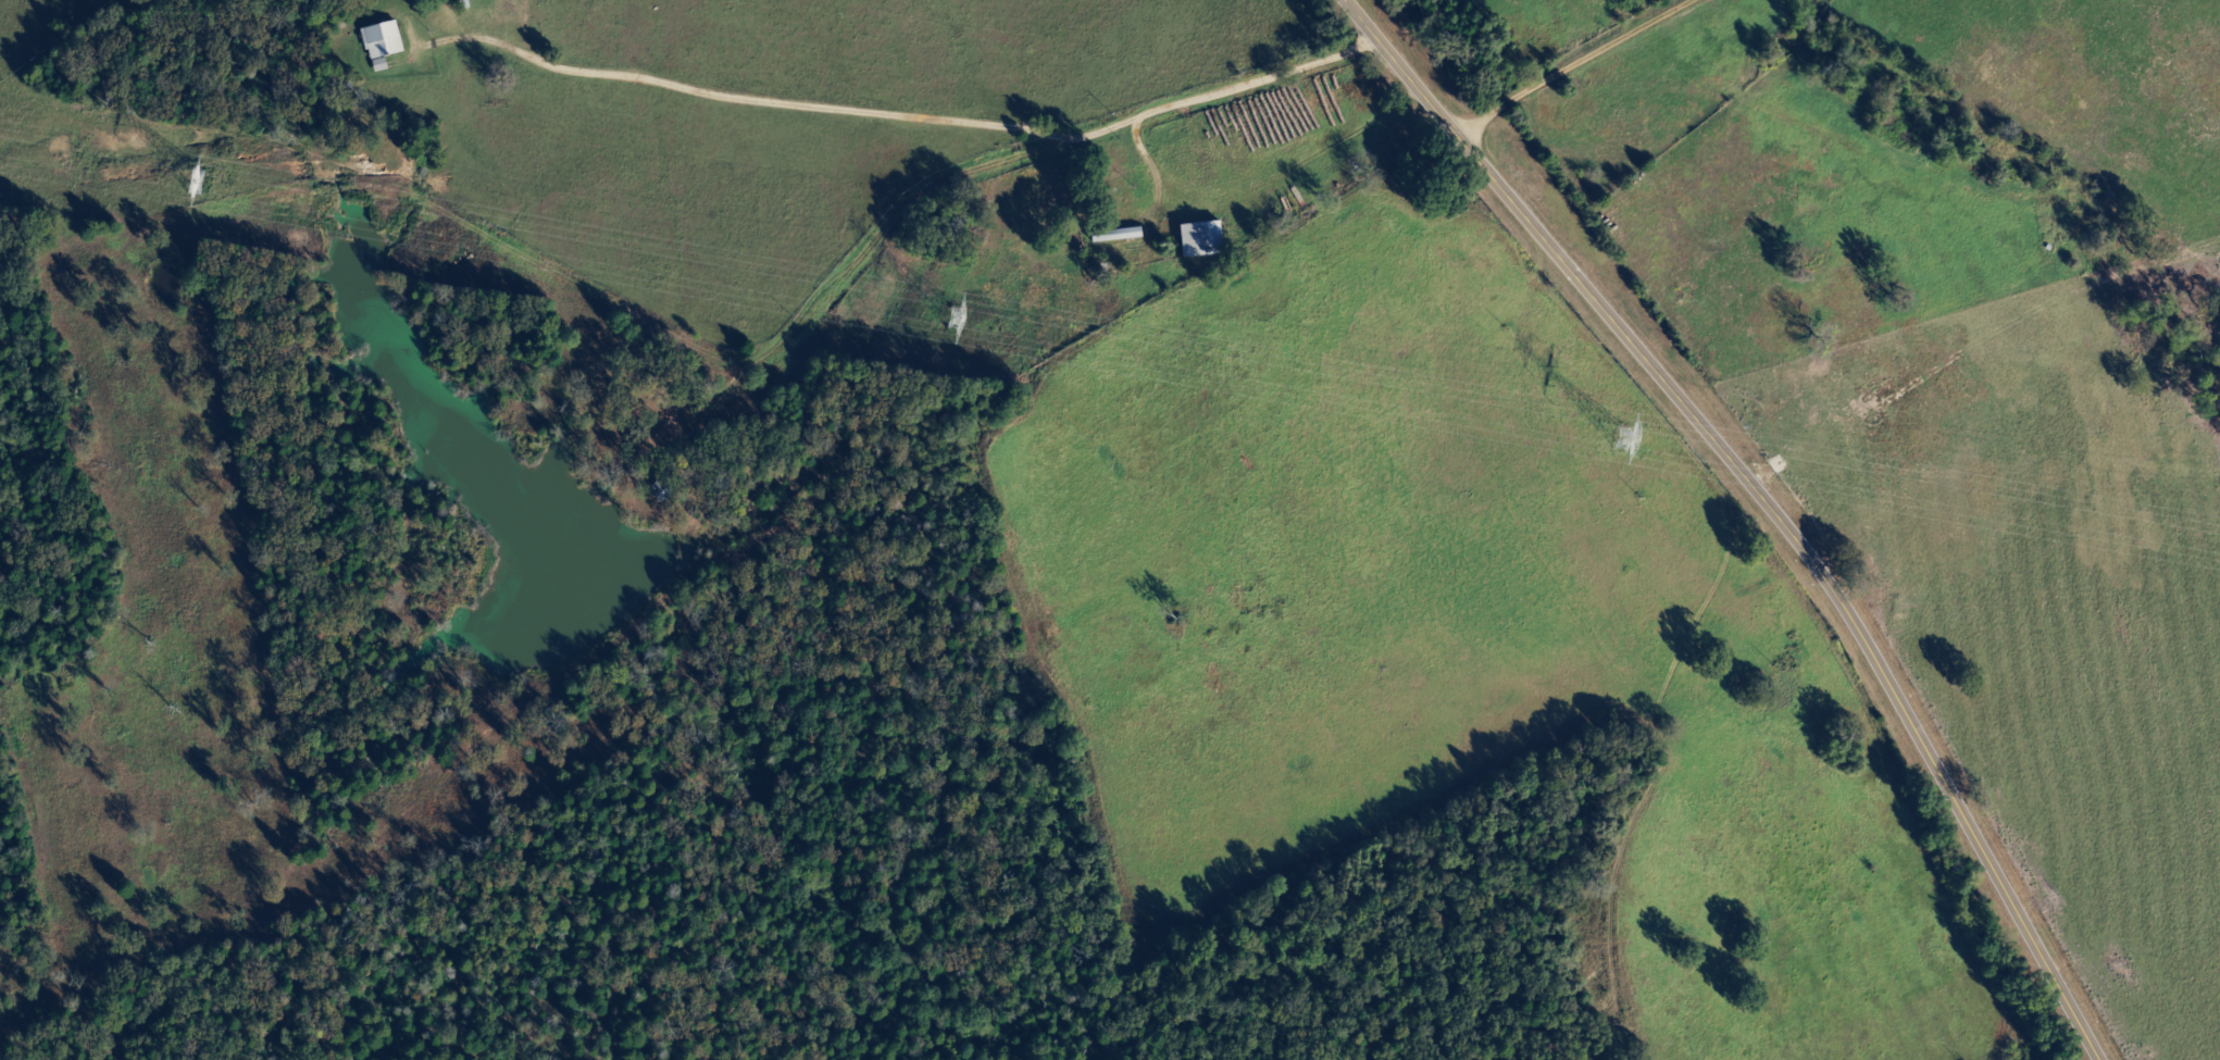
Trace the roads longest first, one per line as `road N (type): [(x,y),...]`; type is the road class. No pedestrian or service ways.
road 1 (tertiary): [(1343,0),(1768,506),(1850,618),(2100,1059)]
road 2 (residential): [(2219,236),(2177,209),(1899,149),(1649,67)]

